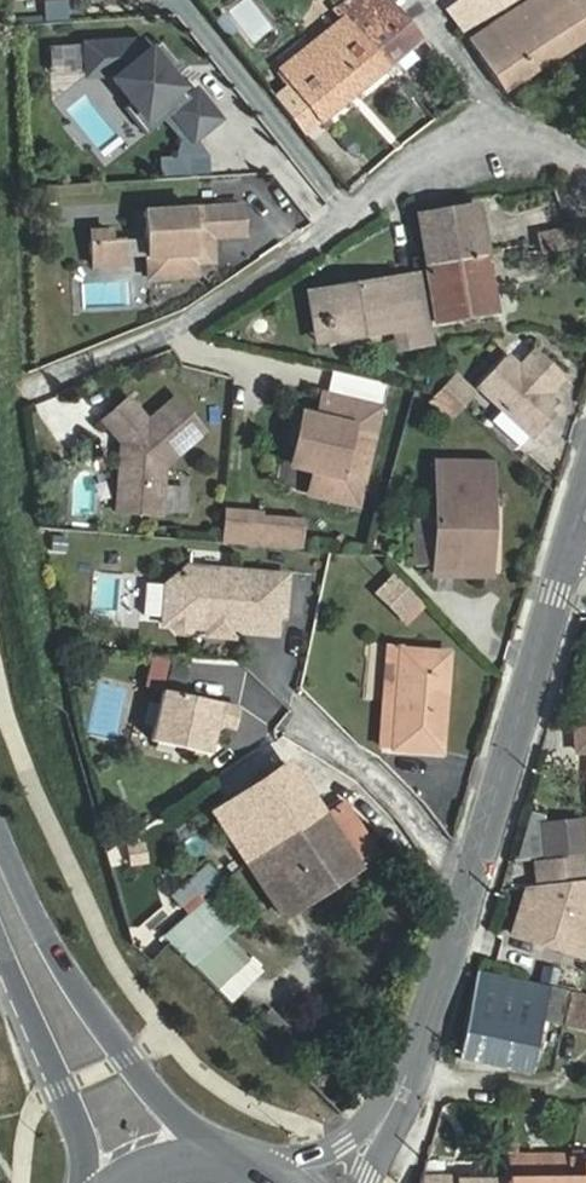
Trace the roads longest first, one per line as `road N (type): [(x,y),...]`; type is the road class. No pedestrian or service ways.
road 1 (tertiary): [(579,523),(433,1016),(388,1114)]
road 2 (residential): [(51,378),(208,317),(499,112)]
road 3 (primary): [(242,1162),(170,1107),(86,999),(0,830)]
road 4 (primary): [(0,949),(65,1088),(84,1145),(86,1182)]
road 5 (tertiary): [(388,1114),(339,1145),(261,1168)]
road 6 (residential): [(420,0),(499,112)]
road 7 (primary): [(242,1162),(197,1157),(153,1166),(121,1182)]

